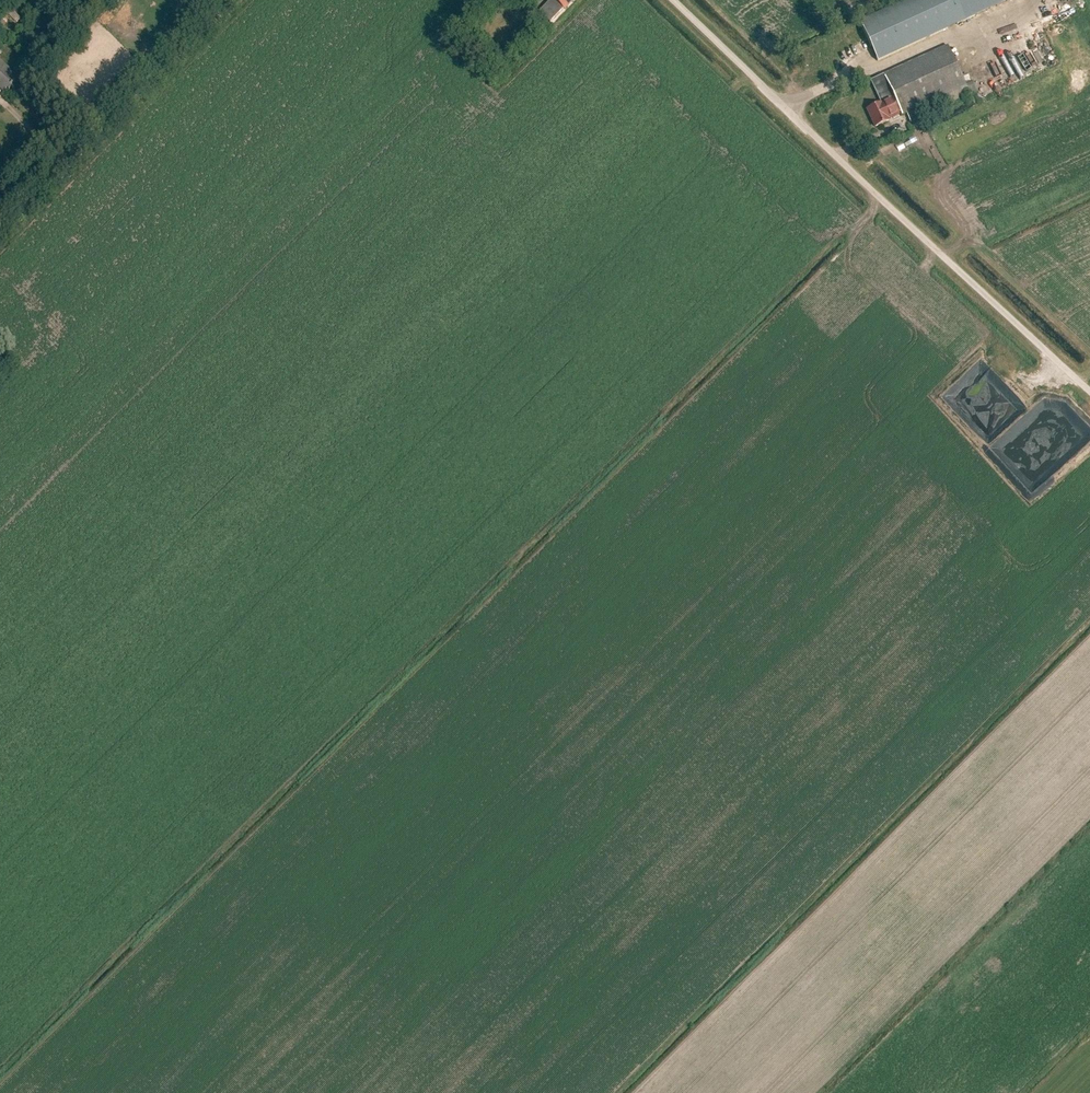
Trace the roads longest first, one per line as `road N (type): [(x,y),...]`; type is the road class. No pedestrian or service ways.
road 1 (unclassified): [(1089,399),(666,0)]
road 2 (unclassified): [(0,237),(234,0)]

